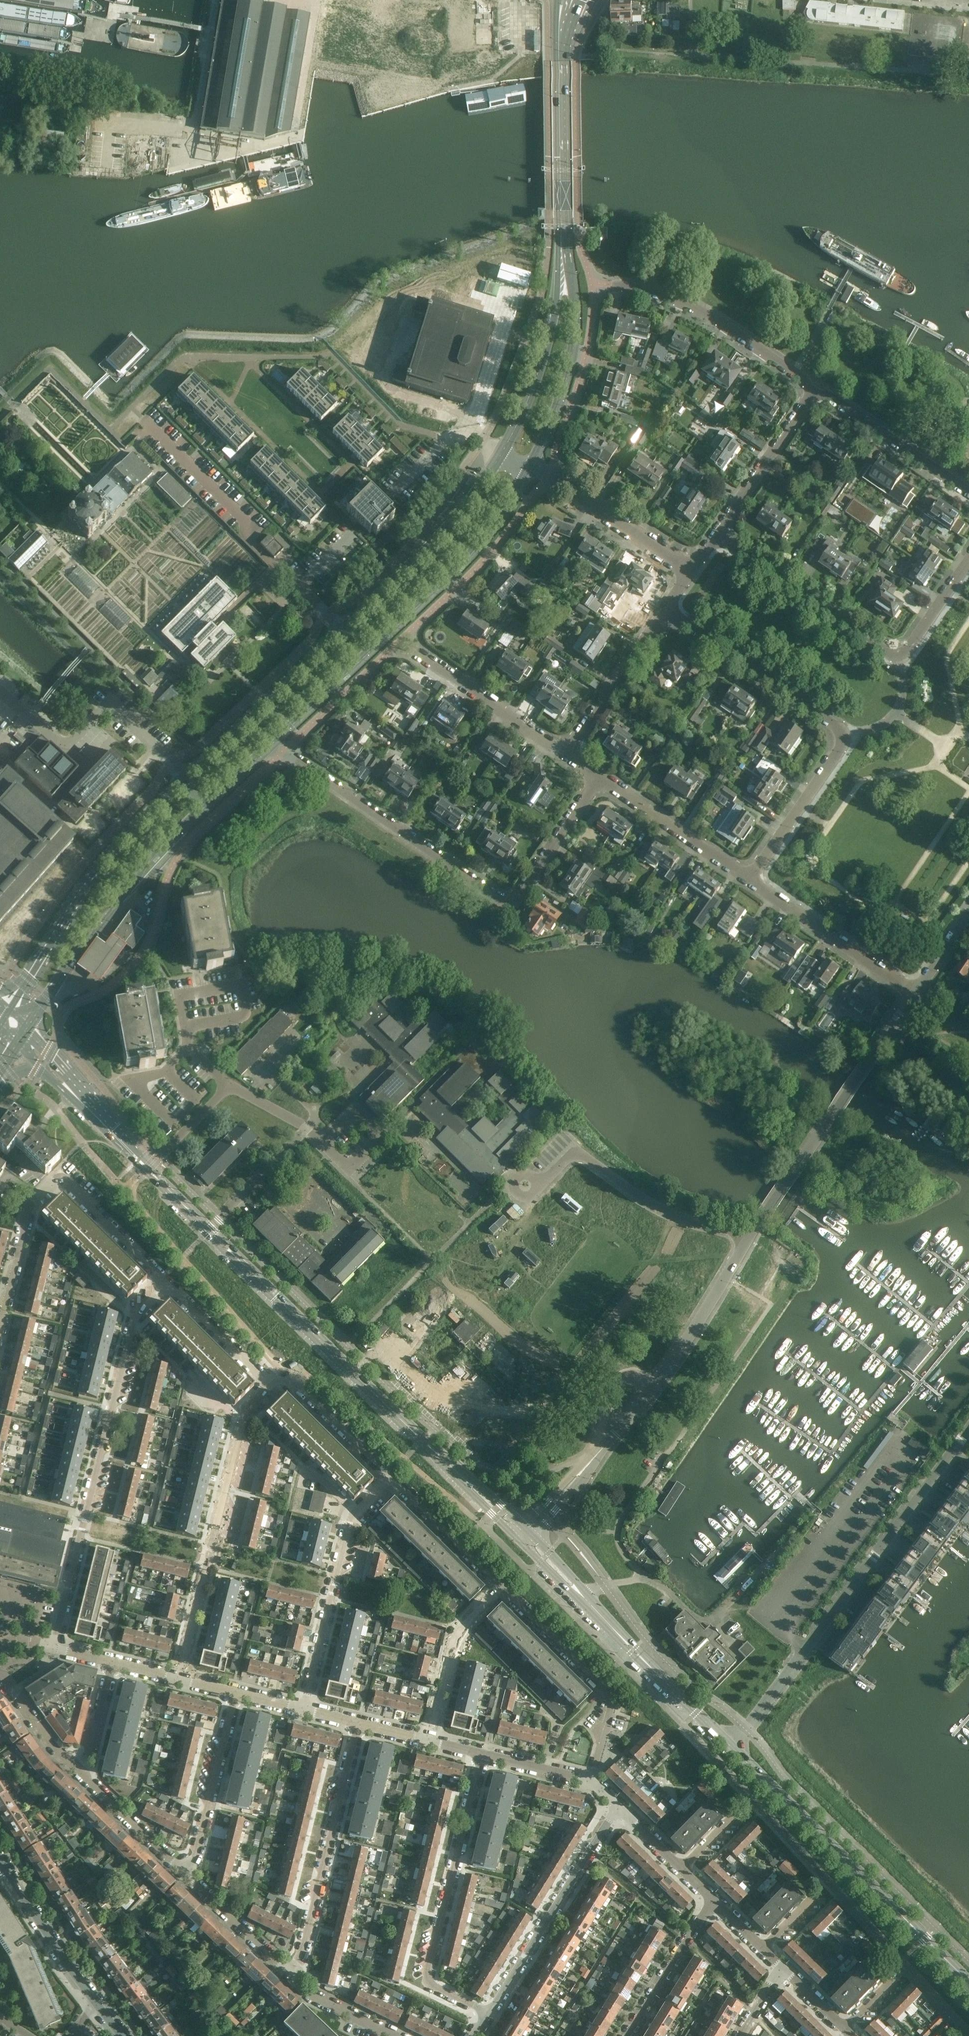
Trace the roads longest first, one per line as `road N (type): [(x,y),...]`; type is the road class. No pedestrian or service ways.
road 1 (unclassified): [(525,1536),(658,1380),(917,993)]
road 2 (tertiary): [(525,1536),(148,1172)]
road 3 (secondary): [(501,454),(428,549),(181,781)]
road 4 (residential): [(275,742),(510,905),(596,776)]
road 5 (residential): [(968,1432),(732,1746)]
road 6 (residential): [(747,880),(843,737),(666,610)]
road 7 (secondary): [(275,742),(475,550),(529,470)]
road 8 (tertiary): [(968,1982),(732,1746)]
road 9 (residential): [(322,0),(299,132),(245,149),(109,138)]
road 10 (residential): [(68,1588),(135,1323),(171,1286)]
road 11 (residential): [(273,1386),(243,1417),(178,1678)]
road 12 (residential): [(483,1755),(423,1979),(488,2013)]
road 13 (tertiary): [(732,1746),(525,1536)]
road 14 (secondary): [(181,781),(97,867),(5,1015)]
road 15 (secondary): [(22,1034),(126,888),(206,808)]
road 16 (residential): [(359,1724),(301,1957),(288,1973)]
road 17 (residential): [(346,1170),(307,1129),(230,1089),(148,1172)]
road 18 (residential): [(303,1710),(352,1515),(390,1477)]
road 19 (residential): [(488,2013),(619,1807)]
road 20 (residential): [(501,1586),(608,1697),(591,1780)]
road 21 (unclassified): [(818,390),(705,314),(670,296),(612,285)]
road 22 (residential): [(214,0),(193,128),(111,118),(109,138)]
road 23 (secondary): [(529,470),(571,365),(574,299),(564,251)]
road 24 (residential): [(900,656),(716,536)]
road 25 (secondary): [(564,251),(536,378),(501,454)]
road 26 (residential): [(917,993),(747,880)]
road 27 (secondary): [(564,251),(562,52)]
road 28 (residential): [(190,1878),(236,1693)]
road 29 (residential): [(747,880),(596,776)]
road 30 (residential): [(566,754),(415,652)]
road 31 (unclassified): [(968,493),(818,390)]
road 32 (residential): [(716,536),(818,390)]
road 33 (residential): [(429,1741),(457,1631),(501,1586)]
road 34 (residential): [(566,754),(666,610)]
road 35 (residential): [(691,573),(548,475)]
road 36 (residential): [(171,1286),(64,1181),(52,1183)]
road 37 (residential): [(712,1899),(627,2035)]
road 38 (residential): [(0,1330),(29,1208),(52,1183)]
road 39 (residential): [(390,1477),(501,1586)]
road 40 (residential): [(190,1878),(84,1773)]
road 41 (residential): [(94,2000),(11,1879)]
road 42 (residential): [(285,1375),(390,1477)]
road 43 (residential): [(273,1386),(171,1286)]
road 44 (tertiary): [(148,1172),(53,1070)]
road 45 (residential): [(288,1973),(190,1878)]
road 46 (unknown): [(312,62),(439,84)]
road 47 (residential): [(84,1773),(0,1678)]
road 48 (residential): [(395,2035),(306,1992),(288,1973)]

